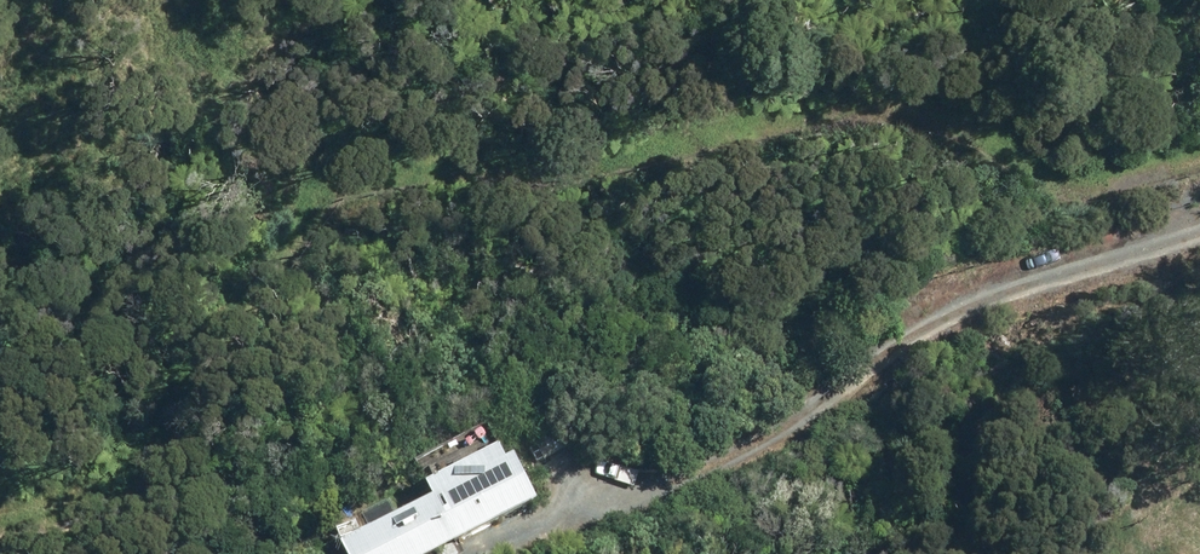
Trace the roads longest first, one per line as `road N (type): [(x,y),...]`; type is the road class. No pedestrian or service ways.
road 1 (track): [(1199,110),(0,433)]
road 2 (track): [(1199,234),(993,292),(765,421),(473,553)]

